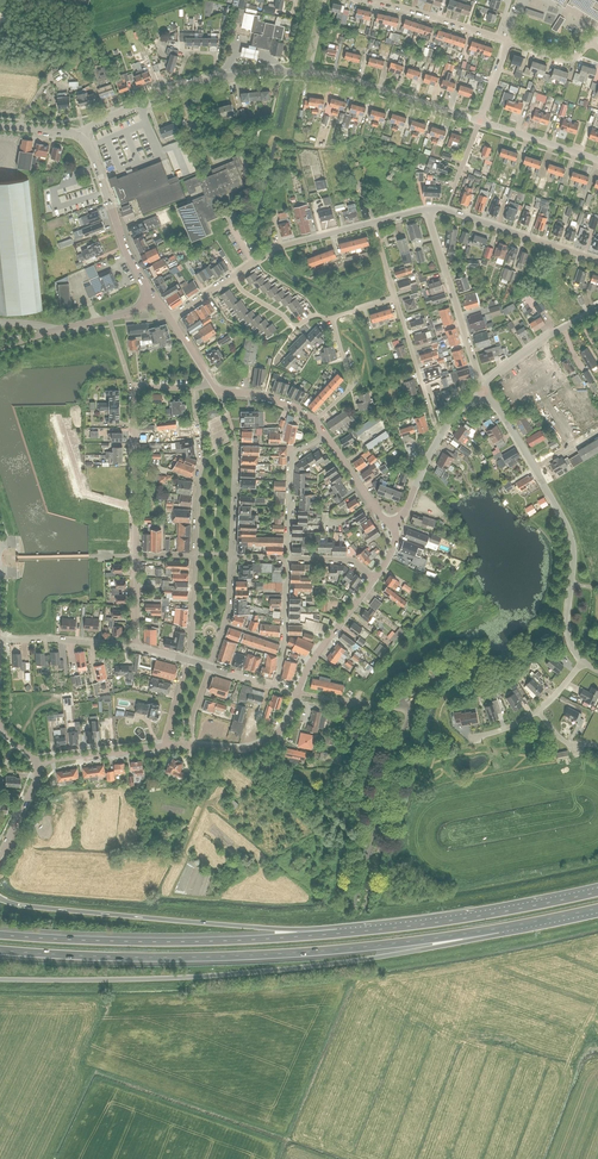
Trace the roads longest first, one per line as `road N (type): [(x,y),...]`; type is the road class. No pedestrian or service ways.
road 1 (motorway): [(0,980),(258,973),(376,959),(498,929)]
road 2 (motorway): [(0,951),(249,956),(498,929)]
road 3 (motorway): [(339,933),(0,899)]
road 4 (motorway): [(339,933),(210,942),(0,935)]
road 5 (motorway): [(597,892),(339,933)]
road 6 (residential): [(135,509),(133,388),(211,381)]
road 7 (residential): [(427,209),(483,389)]
road 8 (residential): [(305,74),(481,121)]
road 9 (residential): [(597,261),(427,209)]
road 10 (tertiary): [(153,297),(80,136)]
road 11 (unclassified): [(584,662),(568,627),(574,544),(554,502)]
road 12 (tertiary): [(0,349),(124,316),(153,297)]
road 13 (residential): [(374,223),(282,247),(233,277)]
road 14 (residential): [(396,299),(440,438)]
road 15 (residential): [(288,559),(293,454),(327,437)]
road 16 (unclassified): [(483,389),(518,357),(597,310)]
road 17 (residential): [(299,693),(316,654),(373,578)]
road 18 (residential): [(137,647),(0,640)]
road 19 (residential): [(499,38),(369,0)]
road 20 (residential): [(554,502),(483,389)]
road 21 (residential): [(135,509),(85,493),(59,418)]
road 22 (unclassified): [(166,745),(37,766)]
road 23 (residential): [(199,424),(196,554)]
road 24 (residential): [(276,687),(288,559)]
road 25 (residential): [(597,159),(481,121)]
road 26 (residential): [(316,421),(351,387),(332,318)]
road 27 (residential): [(332,318),(316,315),(296,327),(233,277)]

